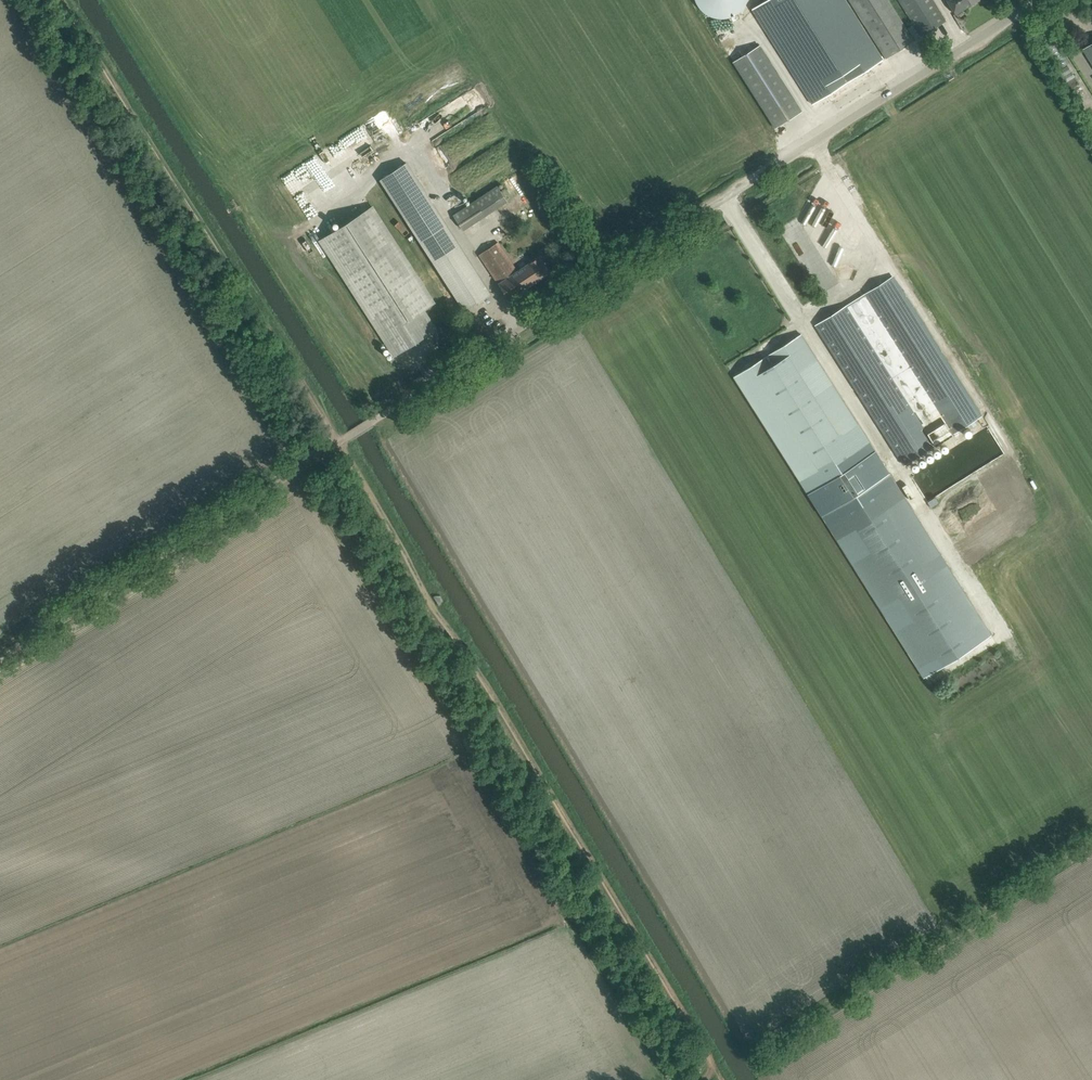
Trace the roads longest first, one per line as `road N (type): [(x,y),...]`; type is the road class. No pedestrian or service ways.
road 1 (unclassified): [(339,443),(1036,0)]
road 2 (track): [(718,1073),(339,443)]
road 3 (track): [(750,1056),(1091,840)]
road 4 (track): [(0,658),(339,443)]

